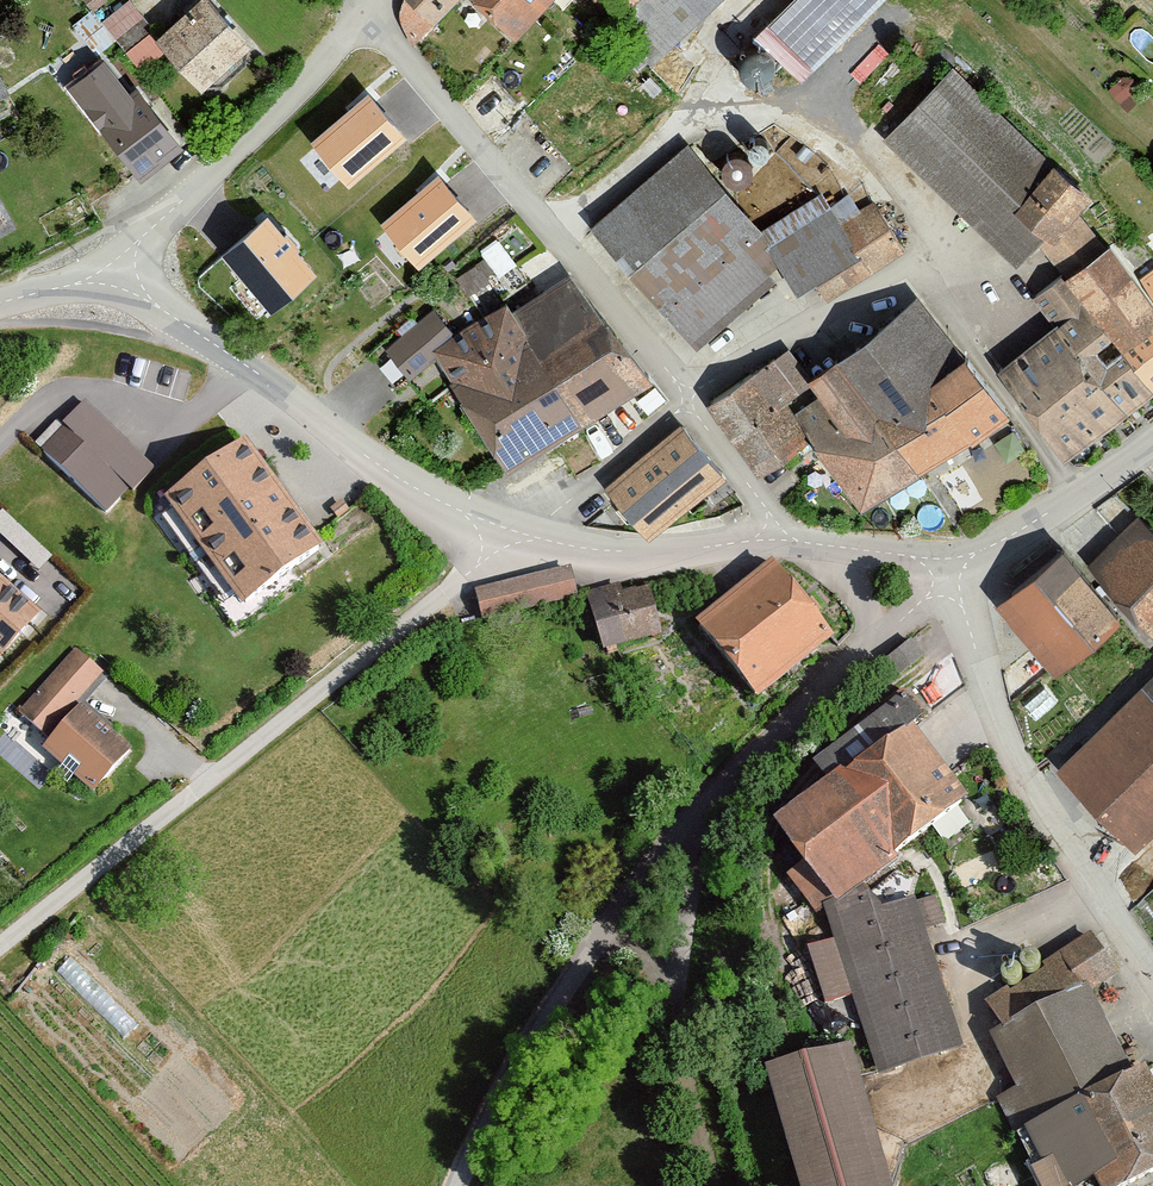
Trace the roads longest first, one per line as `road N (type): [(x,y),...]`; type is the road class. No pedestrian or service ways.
road 1 (unclassified): [(452,1185),(517,1062),(635,888),(877,628)]
road 2 (track): [(521,537),(0,948)]
road 3 (residential): [(688,405),(936,257),(1082,494)]
road 4 (residential): [(688,405),(369,6)]
road 5 (tertiary): [(521,537),(456,512),(367,462),(189,333),(101,299)]
road 6 (residential): [(101,299),(369,6)]
road 7 (tertiary): [(801,544),(659,556),(521,537)]
road 8 (residential): [(521,537),(688,405)]
road 9 (residential): [(801,544),(688,405)]
road 10 (tertiary): [(1082,494),(949,568)]
road 11 (tertiary): [(949,568),(801,544)]

